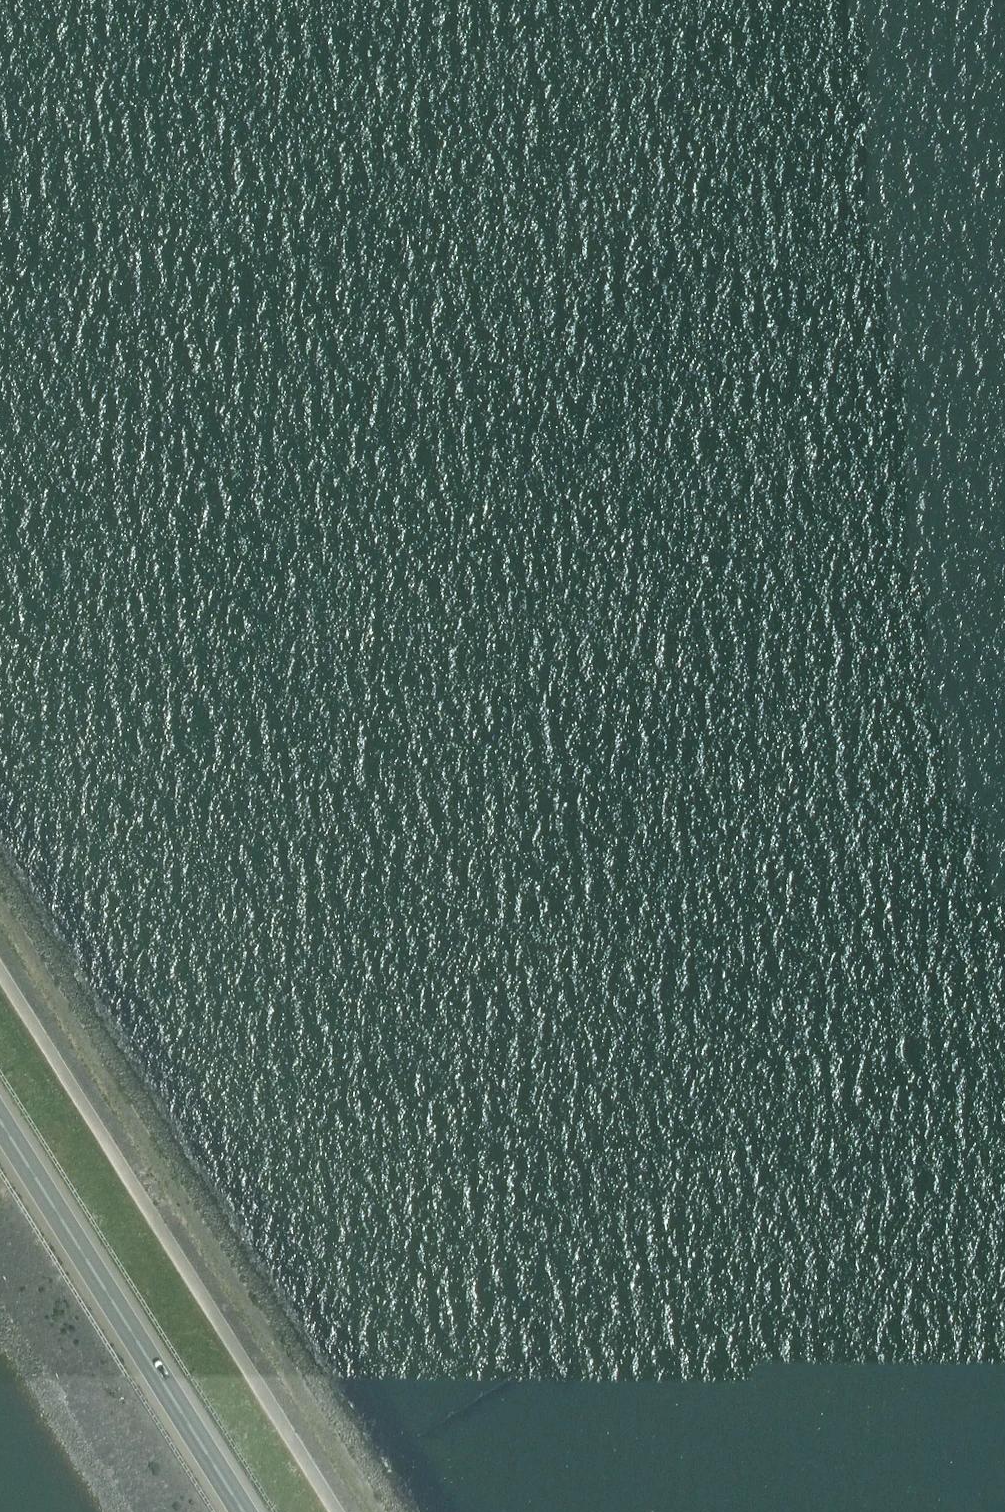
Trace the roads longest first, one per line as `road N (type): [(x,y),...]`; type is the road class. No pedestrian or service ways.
road 1 (trunk): [(242,1511),(0,1122)]

